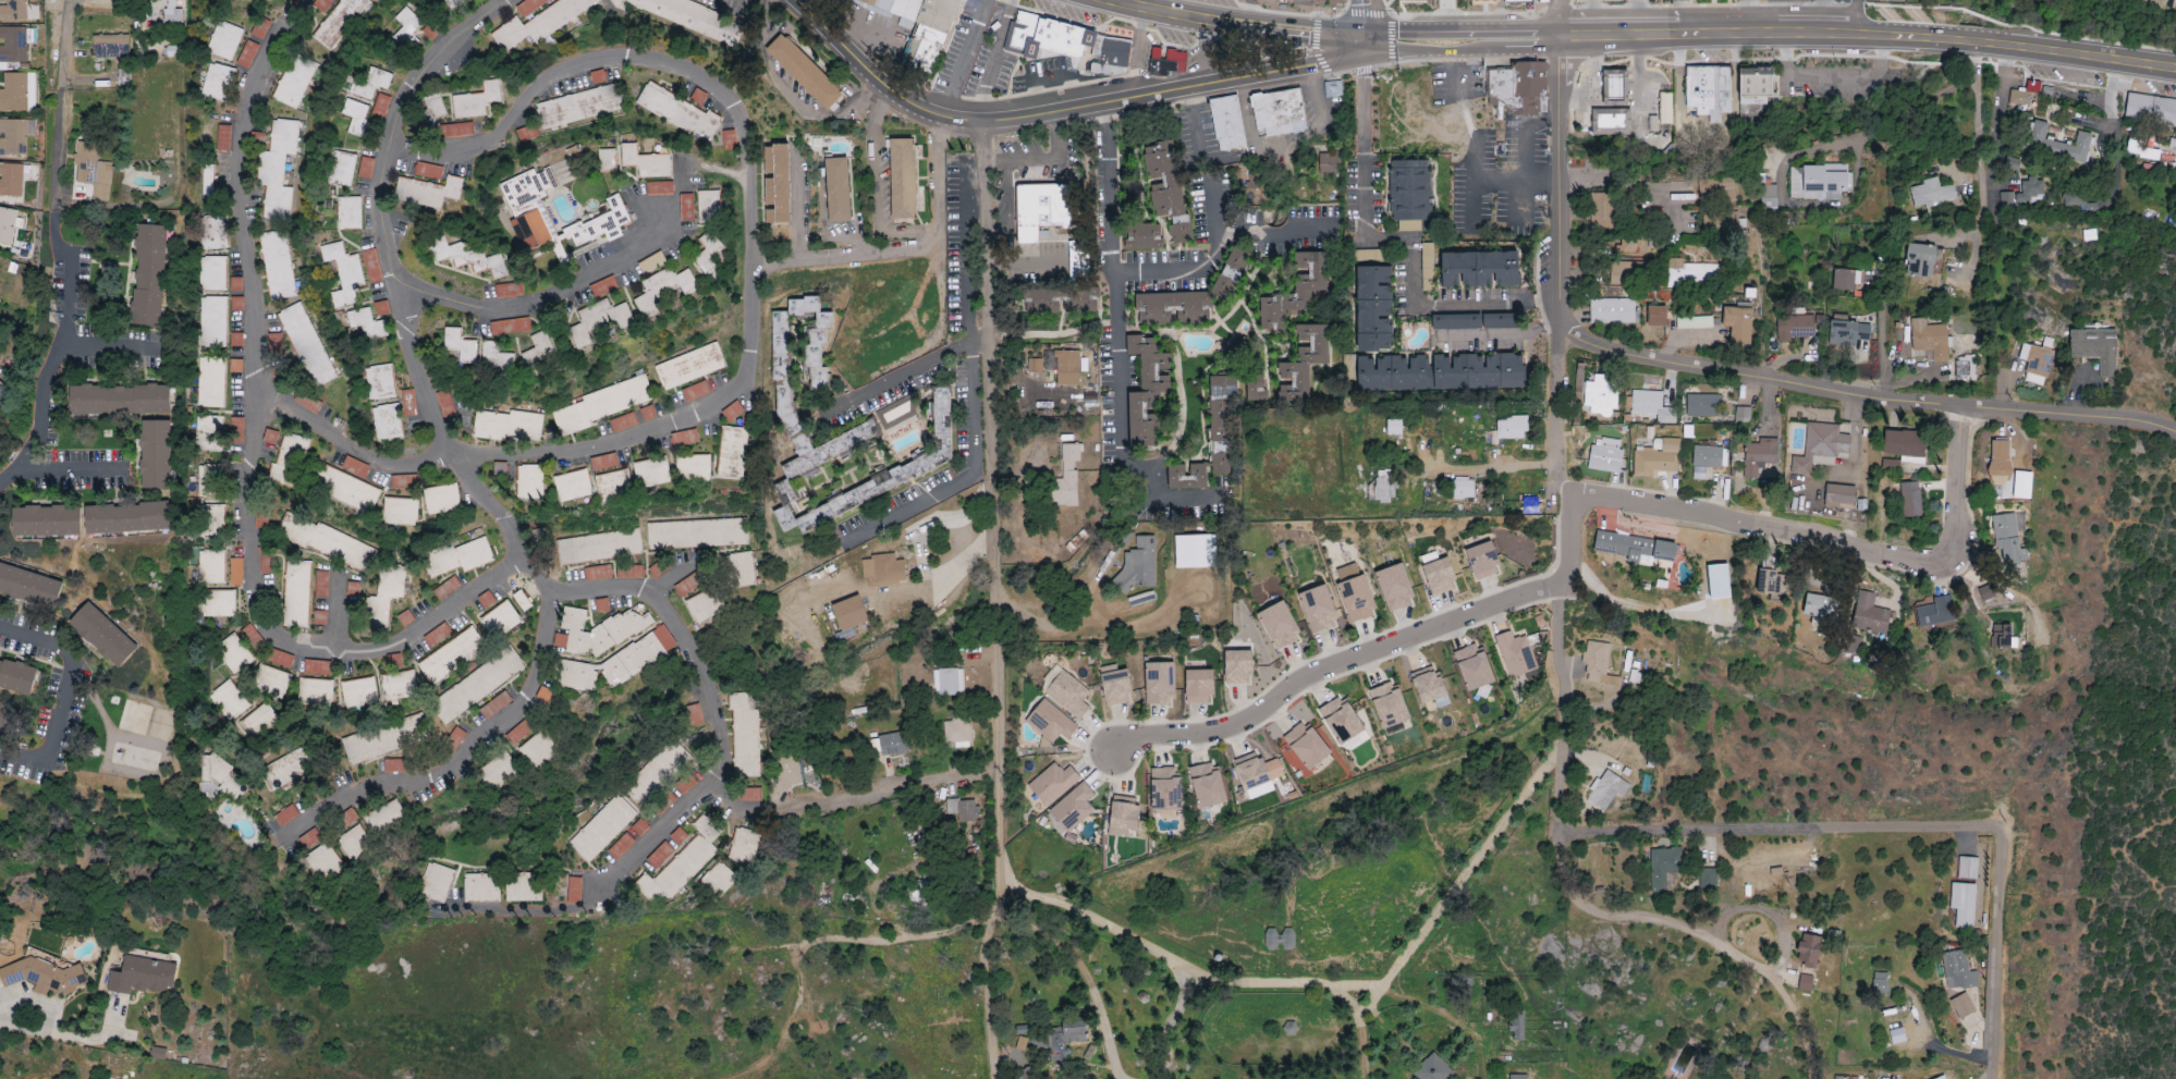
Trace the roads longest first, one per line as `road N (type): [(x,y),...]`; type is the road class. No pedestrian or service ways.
road 1 (residential): [(981,121),(999,784),(995,897),(981,973),(997,1078)]
road 2 (residential): [(317,0),(280,41),(244,150),(259,334),(259,417),(248,478),(259,602),(272,626),(303,646),(380,651),(402,645),(527,551)]
road 3 (secondary): [(1367,39),(1822,33),(2175,68)]
road 4 (residential): [(512,0),(453,46),(402,108),(383,221),(439,420),(553,587)]
road 5 (residential): [(1567,835),(2002,835),(1992,1065)]
road 6 (residential): [(1555,333),(1872,400),(2115,417),(2175,434)]
road 7 (residential): [(749,261),(746,142),(713,84),(672,61),(618,59),(570,71),(521,102),(481,152),(392,149)]
road 8 (residential): [(1568,580),(1306,678),(1222,733),(1136,738),(1103,758)]
road 9 (residential): [(553,587),(636,591),(667,608),(696,652),(725,757),(713,784),(613,881)]
road 10 (tertiary): [(940,118),(1032,115),(1335,63),(1367,39)]
road 11 (residential): [(460,454),(596,447),(725,402),(746,382),(751,361),(749,261)]
road 12 (residential): [(553,587),(540,665),(511,718),(445,776),(362,793),(291,834)]
road 13 (residential): [(1557,40),(1555,333)]
road 14 (residential): [(394,277),(478,308),(505,309),(570,287),(661,231)]
road 15 (secondary): [(1089,0),(1202,26),(1367,39)]
road 16 (residential): [(1568,580),(1567,835)]
road 17 (residential): [(1572,499),(1715,514),(1802,534)]
road 18 (residential): [(259,396),(394,465),(427,462),(452,441)]
road 19 (residential): [(0,1041),(198,1078)]
road 20 (residential): [(1555,333),(1554,457),(1572,499)]
road 21 (residential): [(1802,534),(1872,556),(1931,561),(1954,552)]
road 22 (residential): [(1954,552),(1964,405)]
road 23 (tertiary): [(796,0),(885,88)]
road 24 (residential): [(63,91),(52,211)]

